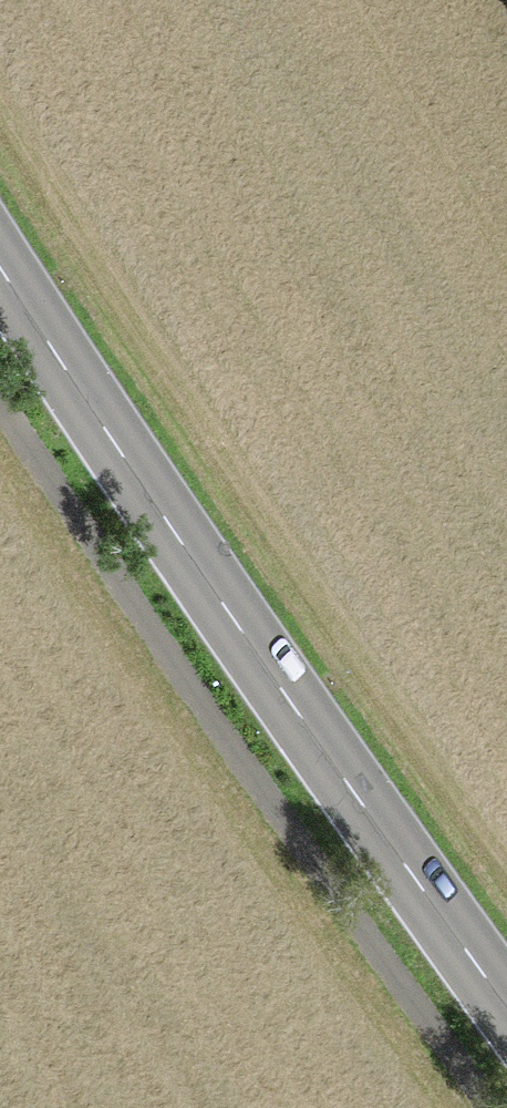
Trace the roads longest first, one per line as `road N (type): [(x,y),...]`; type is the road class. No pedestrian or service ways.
road 1 (secondary): [(0,260),(506,995)]
road 2 (track): [(0,373),(135,586),(501,1107)]

